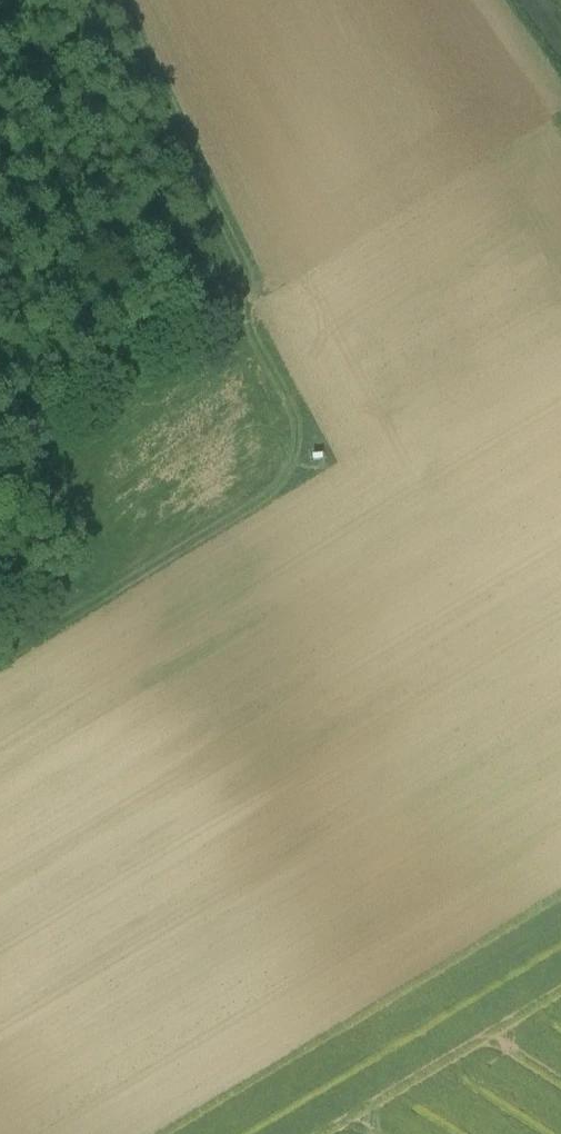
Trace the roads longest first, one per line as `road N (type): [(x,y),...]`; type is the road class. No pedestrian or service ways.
road 1 (track): [(0,677),(135,593)]

